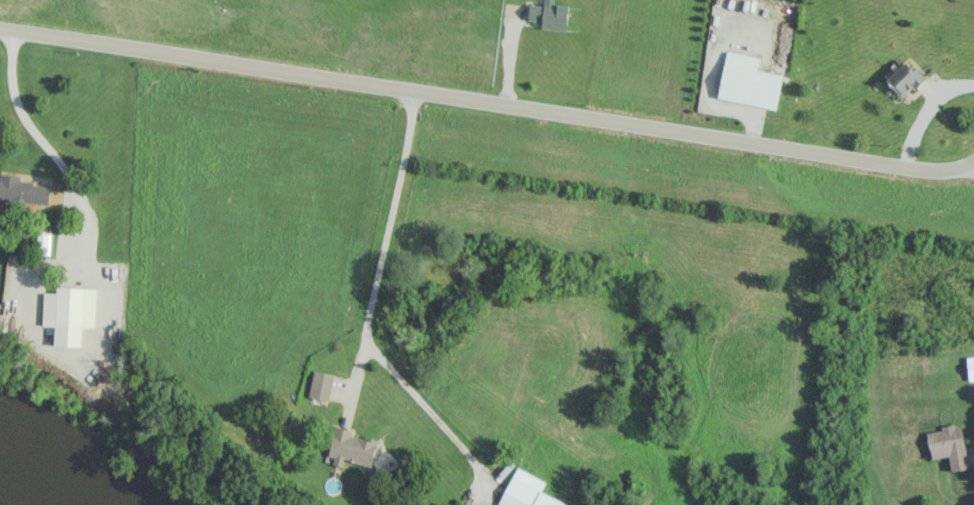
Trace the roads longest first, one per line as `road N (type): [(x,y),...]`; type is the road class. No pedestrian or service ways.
road 1 (residential): [(973,162),(922,170),(0,32)]

